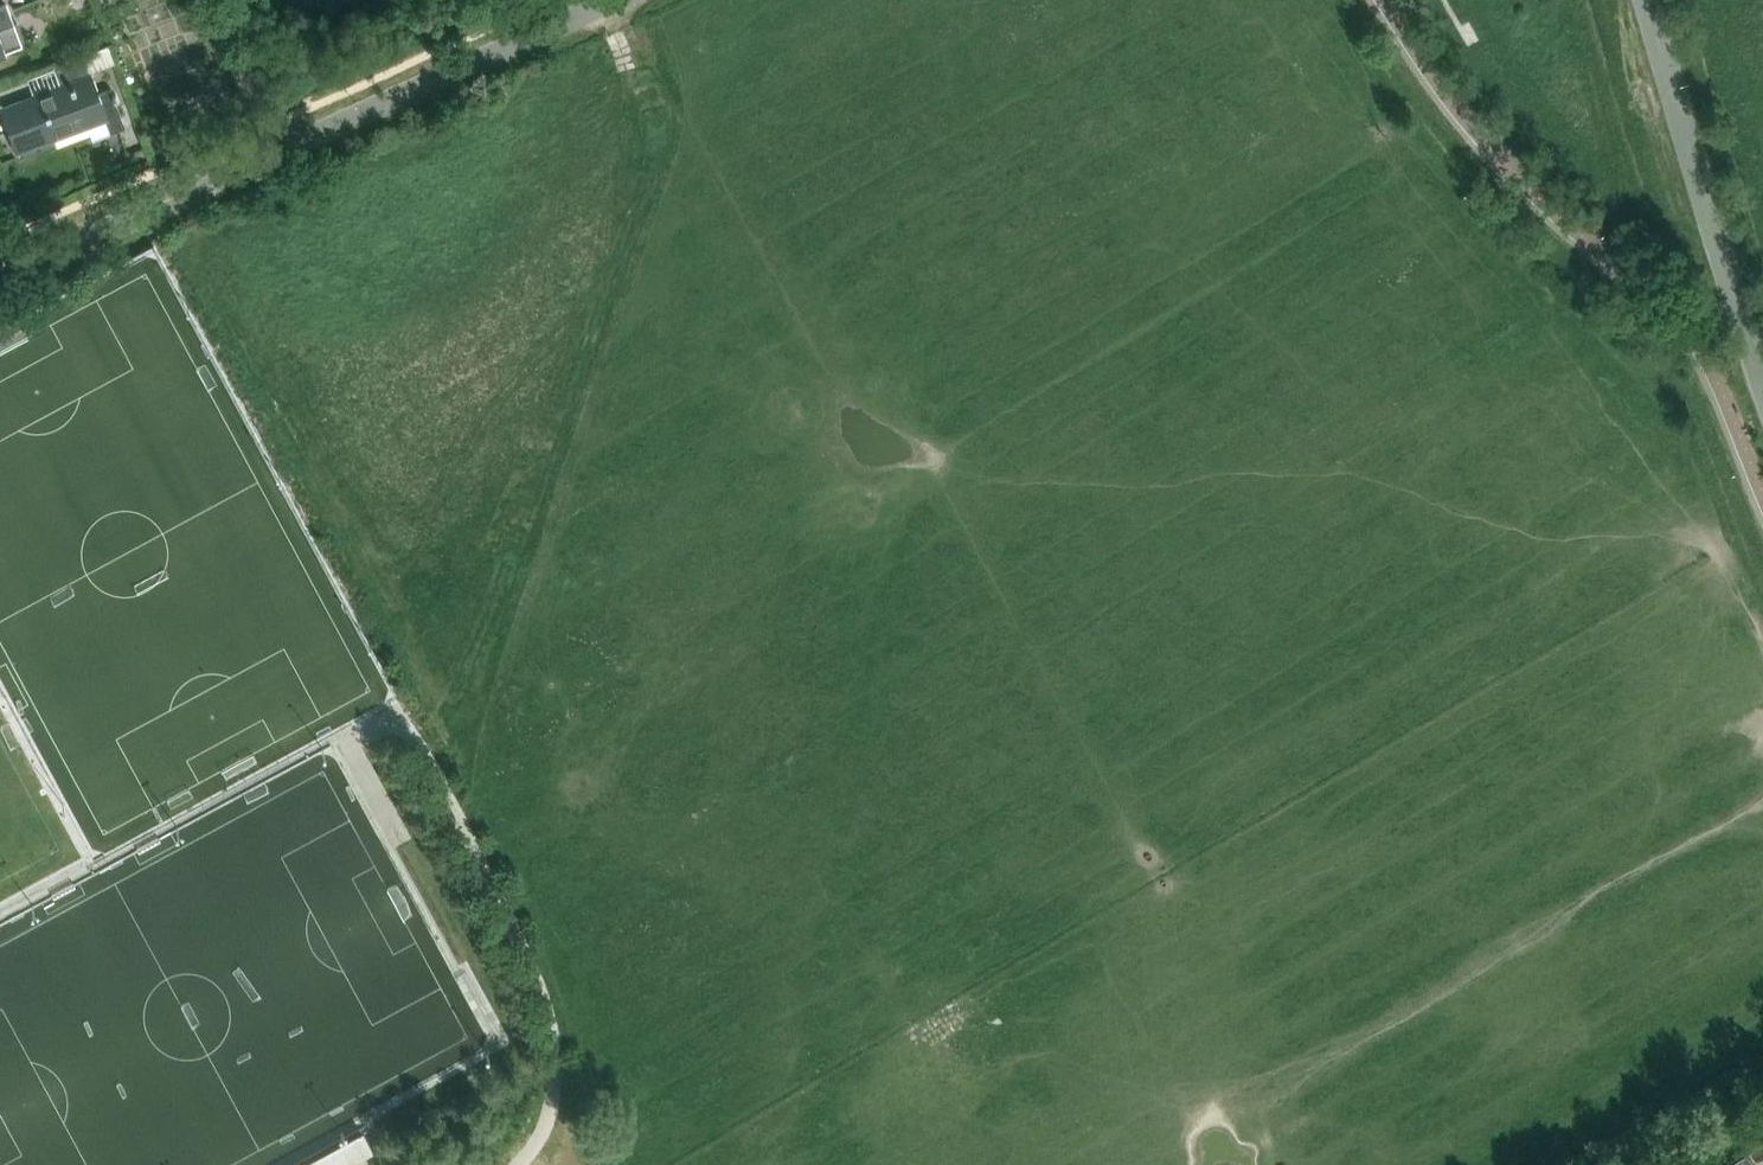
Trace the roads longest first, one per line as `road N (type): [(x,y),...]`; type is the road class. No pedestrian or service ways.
road 1 (unclassified): [(0,278),(616,0)]
road 2 (unclassified): [(1762,382),(1646,0)]

